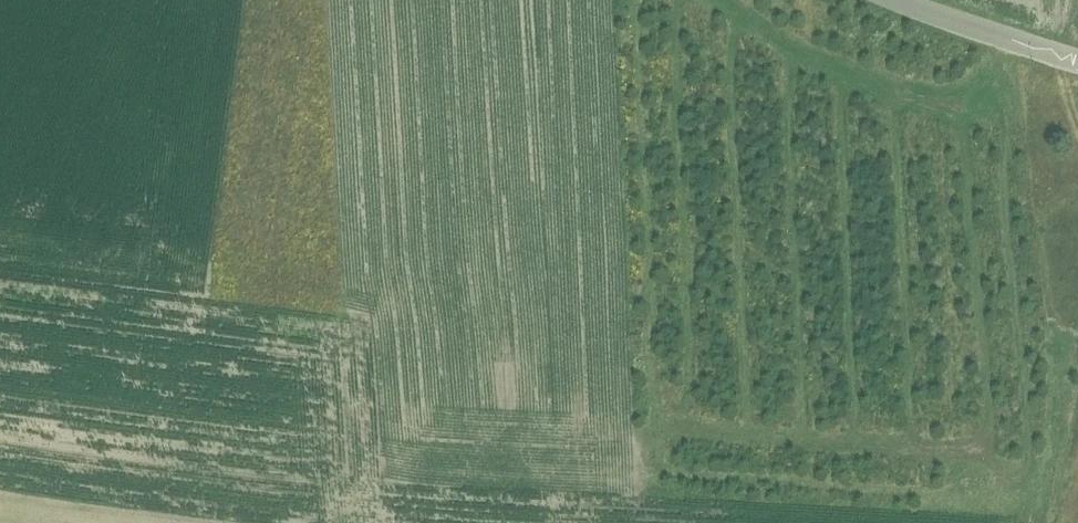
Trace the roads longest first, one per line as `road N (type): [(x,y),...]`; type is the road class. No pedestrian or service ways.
road 1 (tertiary): [(1077,60),(896,0)]

